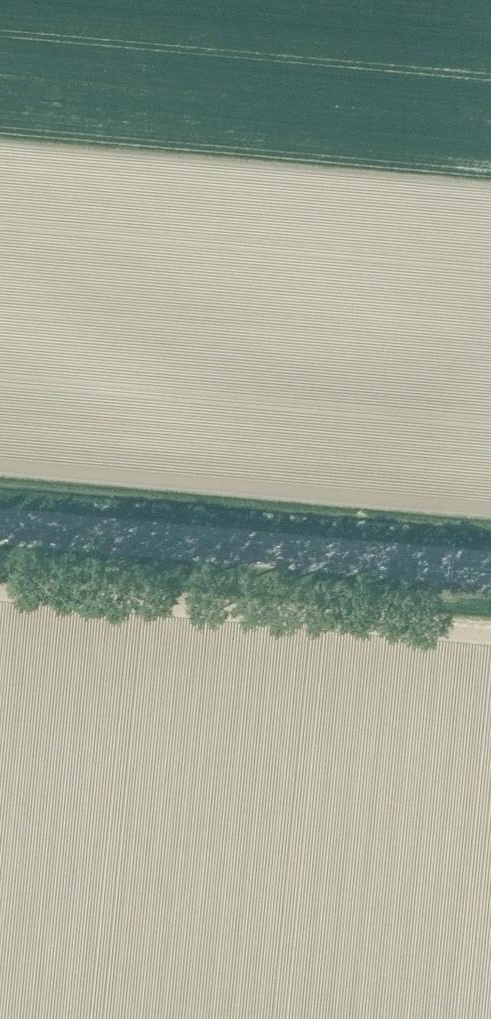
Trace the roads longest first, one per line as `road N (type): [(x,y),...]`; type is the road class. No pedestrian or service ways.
road 1 (tertiary): [(490,574),(0,528)]

